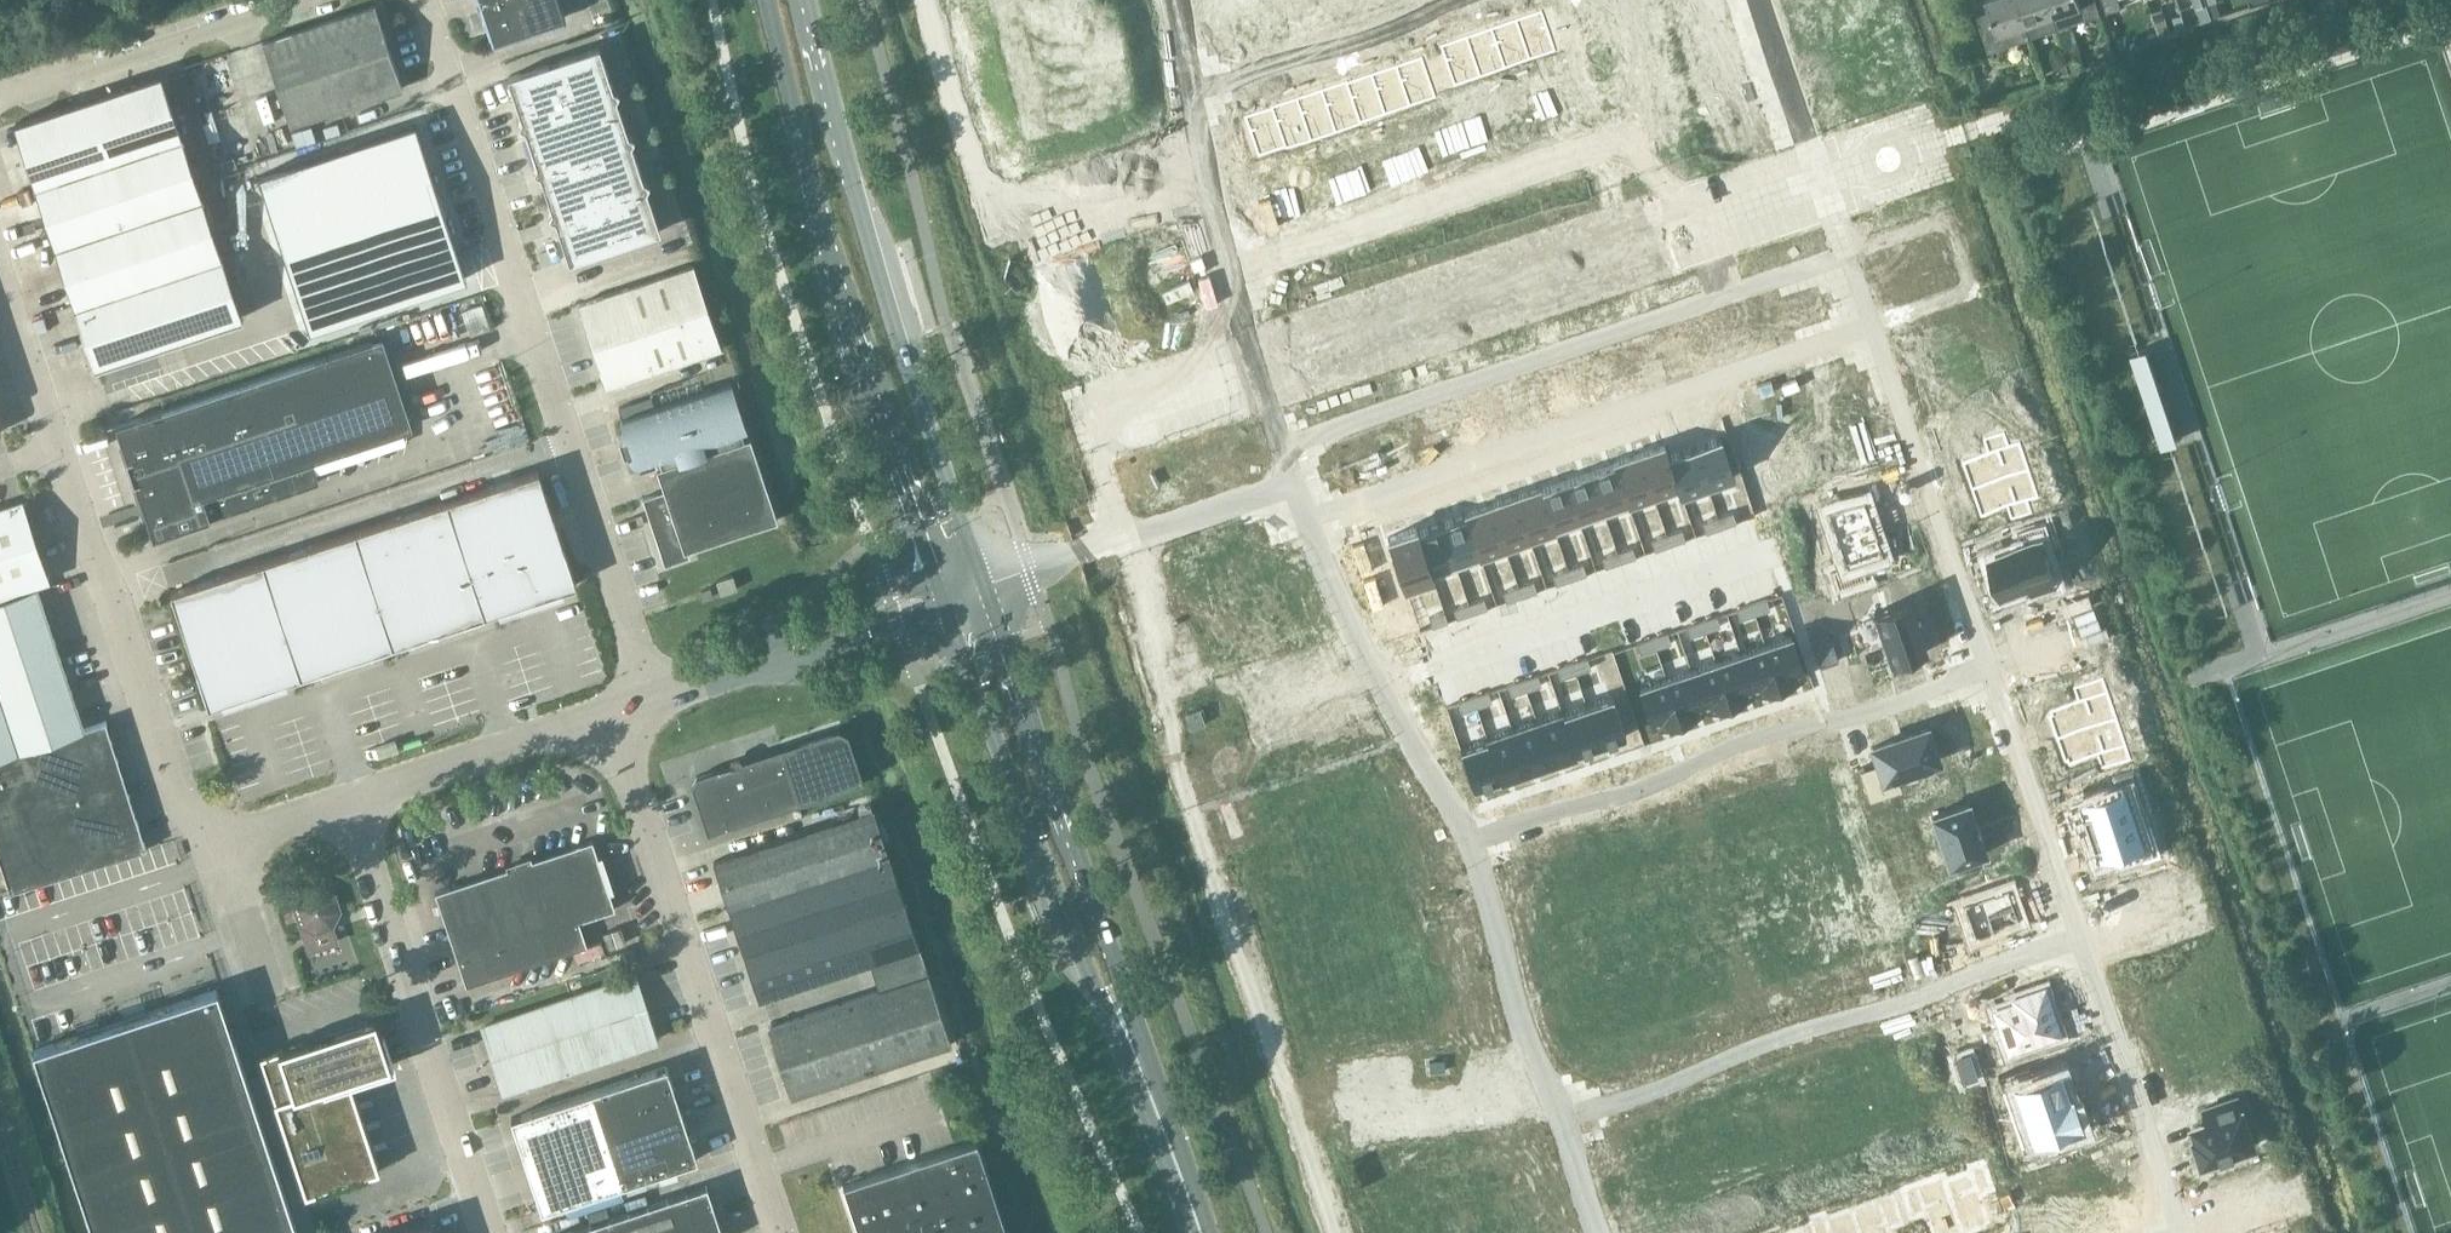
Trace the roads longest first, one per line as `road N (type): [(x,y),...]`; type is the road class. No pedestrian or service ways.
road 1 (unclassified): [(655,696),(424,0)]
road 2 (residential): [(1847,255),(1281,446)]
road 3 (residential): [(1310,521),(1872,325)]
road 4 (secondary): [(766,0),(845,315),(926,552)]
road 5 (secondary): [(967,538),(889,316),(803,0)]
road 6 (residential): [(1472,845),(1877,721),(1997,672)]
road 7 (unclassified): [(56,448),(184,803),(218,826),(251,831),(344,799)]
road 8 (residential): [(1562,1117),(1668,1087),(1811,1027),(2080,936)]
road 9 (unclassified): [(782,1232),(609,711)]
road 10 (secondary): [(961,655),(1076,951),(1153,1101)]
road 11 (secondary): [(1153,1101),(1109,936),(1002,641)]
road 12 (unclassified): [(487,1232),(344,799)]
road 13 (residential): [(1997,672),(1872,325)]
road 14 (residential): [(1281,446),(1257,372),(1259,335),(1206,176),(1196,92)]
road 15 (residential): [(1310,521),(1364,651),(1472,845)]
road 16 (residential): [(2184,1232),(2080,936)]
road 17 (unclassified): [(286,0),(0,95)]
road 18 (residential): [(1196,92),(1477,0)]
road 19 (residential): [(1472,845),(1562,1117)]
road 20 (residential): [(1872,325),(1970,290),(1947,220),(1847,255)]
road 21 (unclassified): [(344,799),(609,711)]
road 22 (residential): [(2080,936),(1997,672)]
road 23 (residential): [(1847,255),(1755,0)]
road 24 (unclassified): [(905,596),(795,634),(726,672)]
road 25 (unclassified): [(726,672),(806,659),(913,626)]
road 26 (unclassified): [(0,282),(56,448)]
road 27 (residential): [(1294,482),(1147,534)]
road 28 (unclassified): [(1022,597),(1147,534)]
road 29 (secondary): [(1199,1232),(1153,1101)]
road 30 (unclassified): [(1147,534),(1012,563)]
road 31 (residential): [(1562,1117),(1604,1232)]

